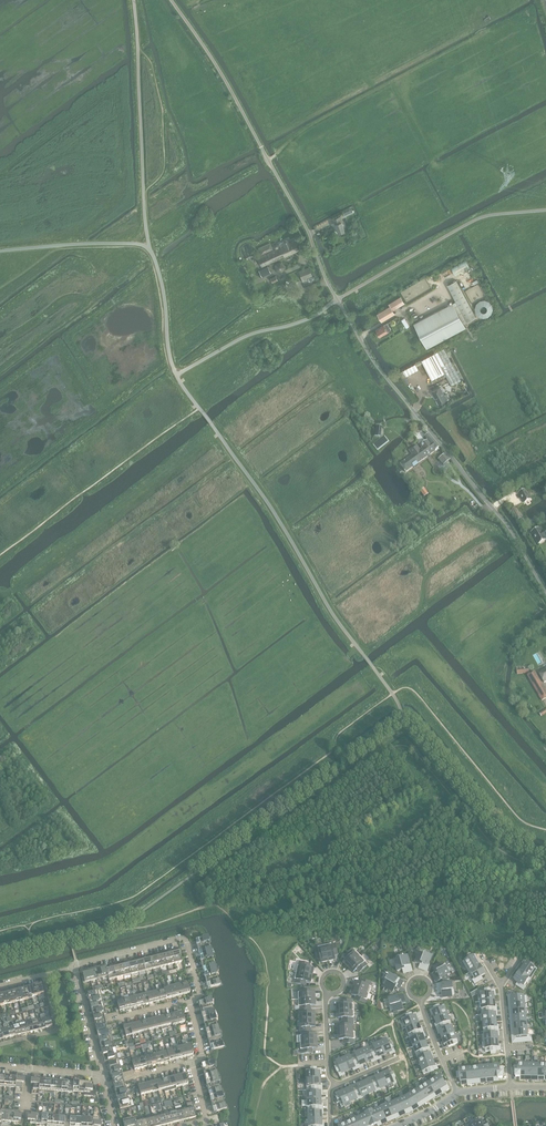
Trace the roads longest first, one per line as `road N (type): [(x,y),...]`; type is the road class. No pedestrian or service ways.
road 1 (unclassified): [(338,300),(383,376),(493,508),(545,594)]
road 2 (unclassified): [(338,300),(234,97),(171,0)]
road 3 (track): [(268,160),(302,132),(530,8)]
road 4 (residential): [(189,1000),(200,992),(182,938),(75,967)]

